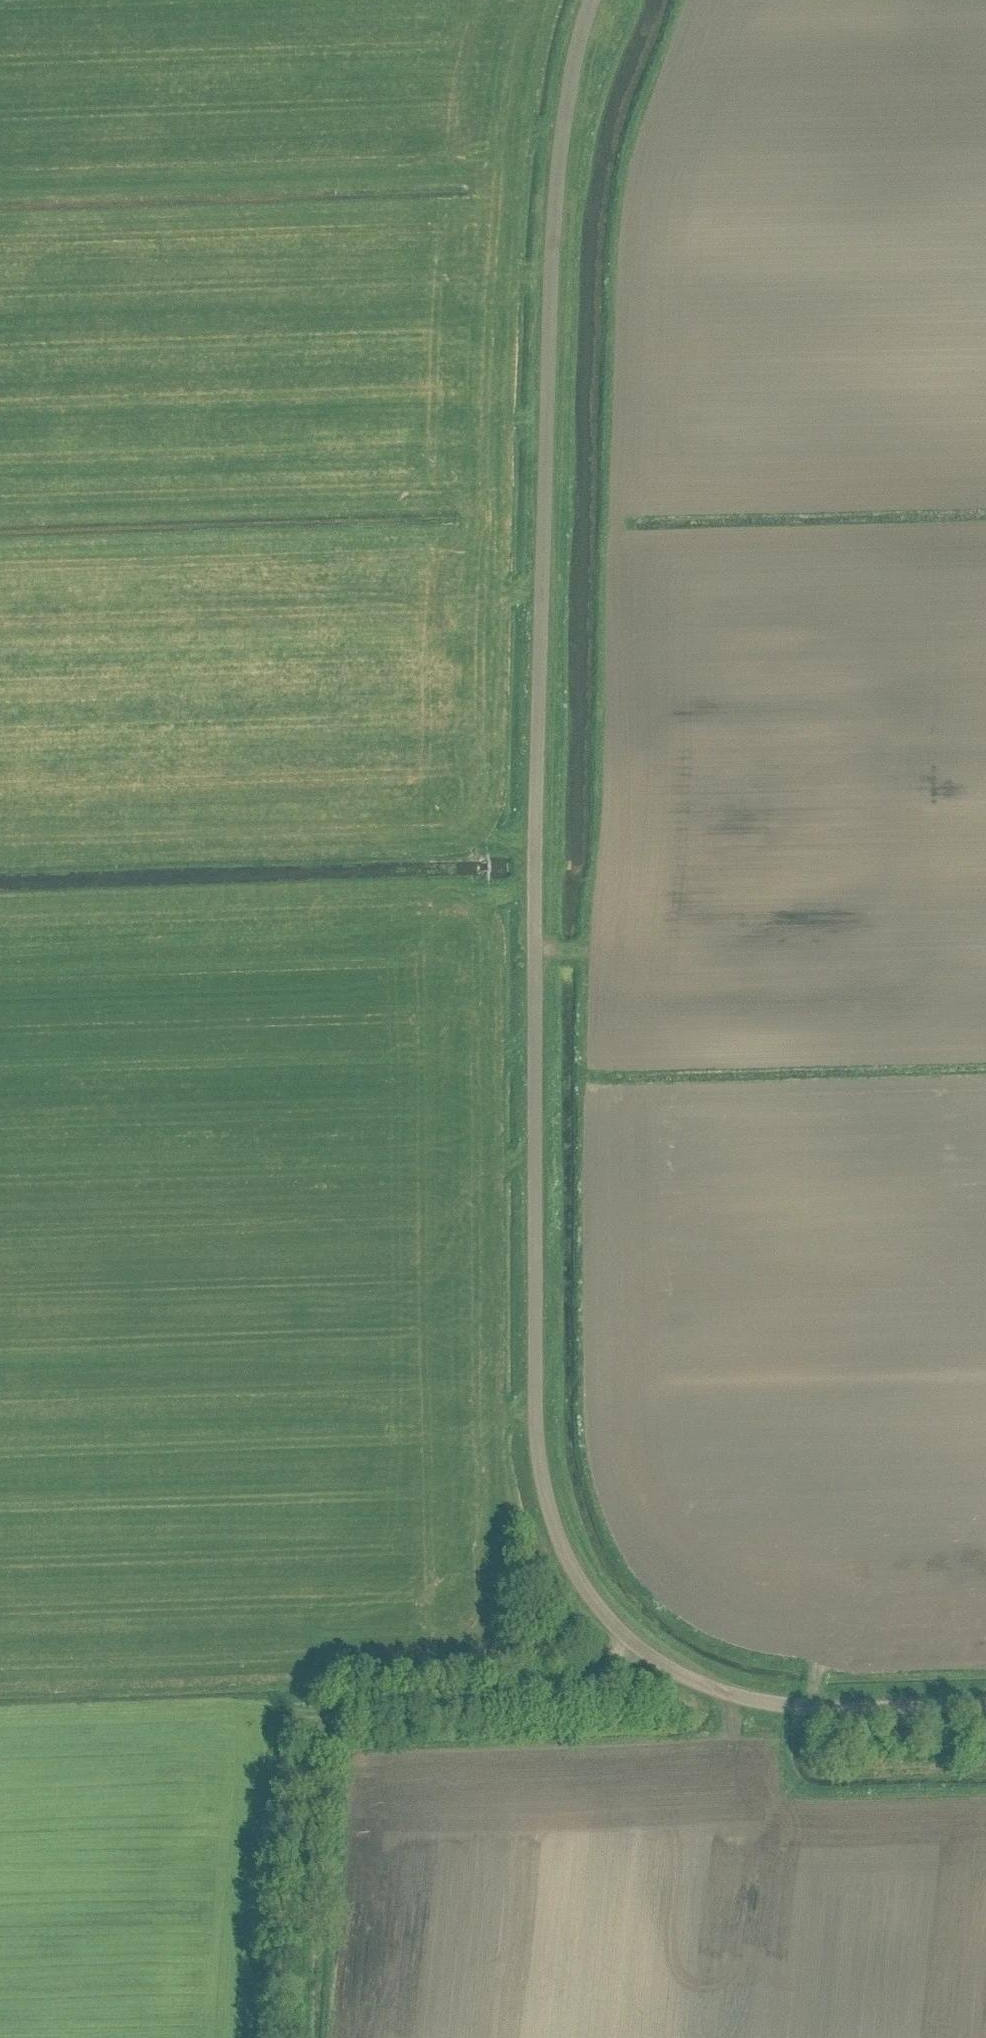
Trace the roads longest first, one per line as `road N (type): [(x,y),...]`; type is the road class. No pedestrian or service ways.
road 1 (unclassified): [(985,1705),(798,1710),(725,1695),(668,1671),(612,1627),(553,1529),(536,1377),(536,796),(552,234),(569,88),(593,0)]
road 2 (track): [(612,1627),(608,1659),(579,1692),(378,1711),(328,1727),(294,2037)]

